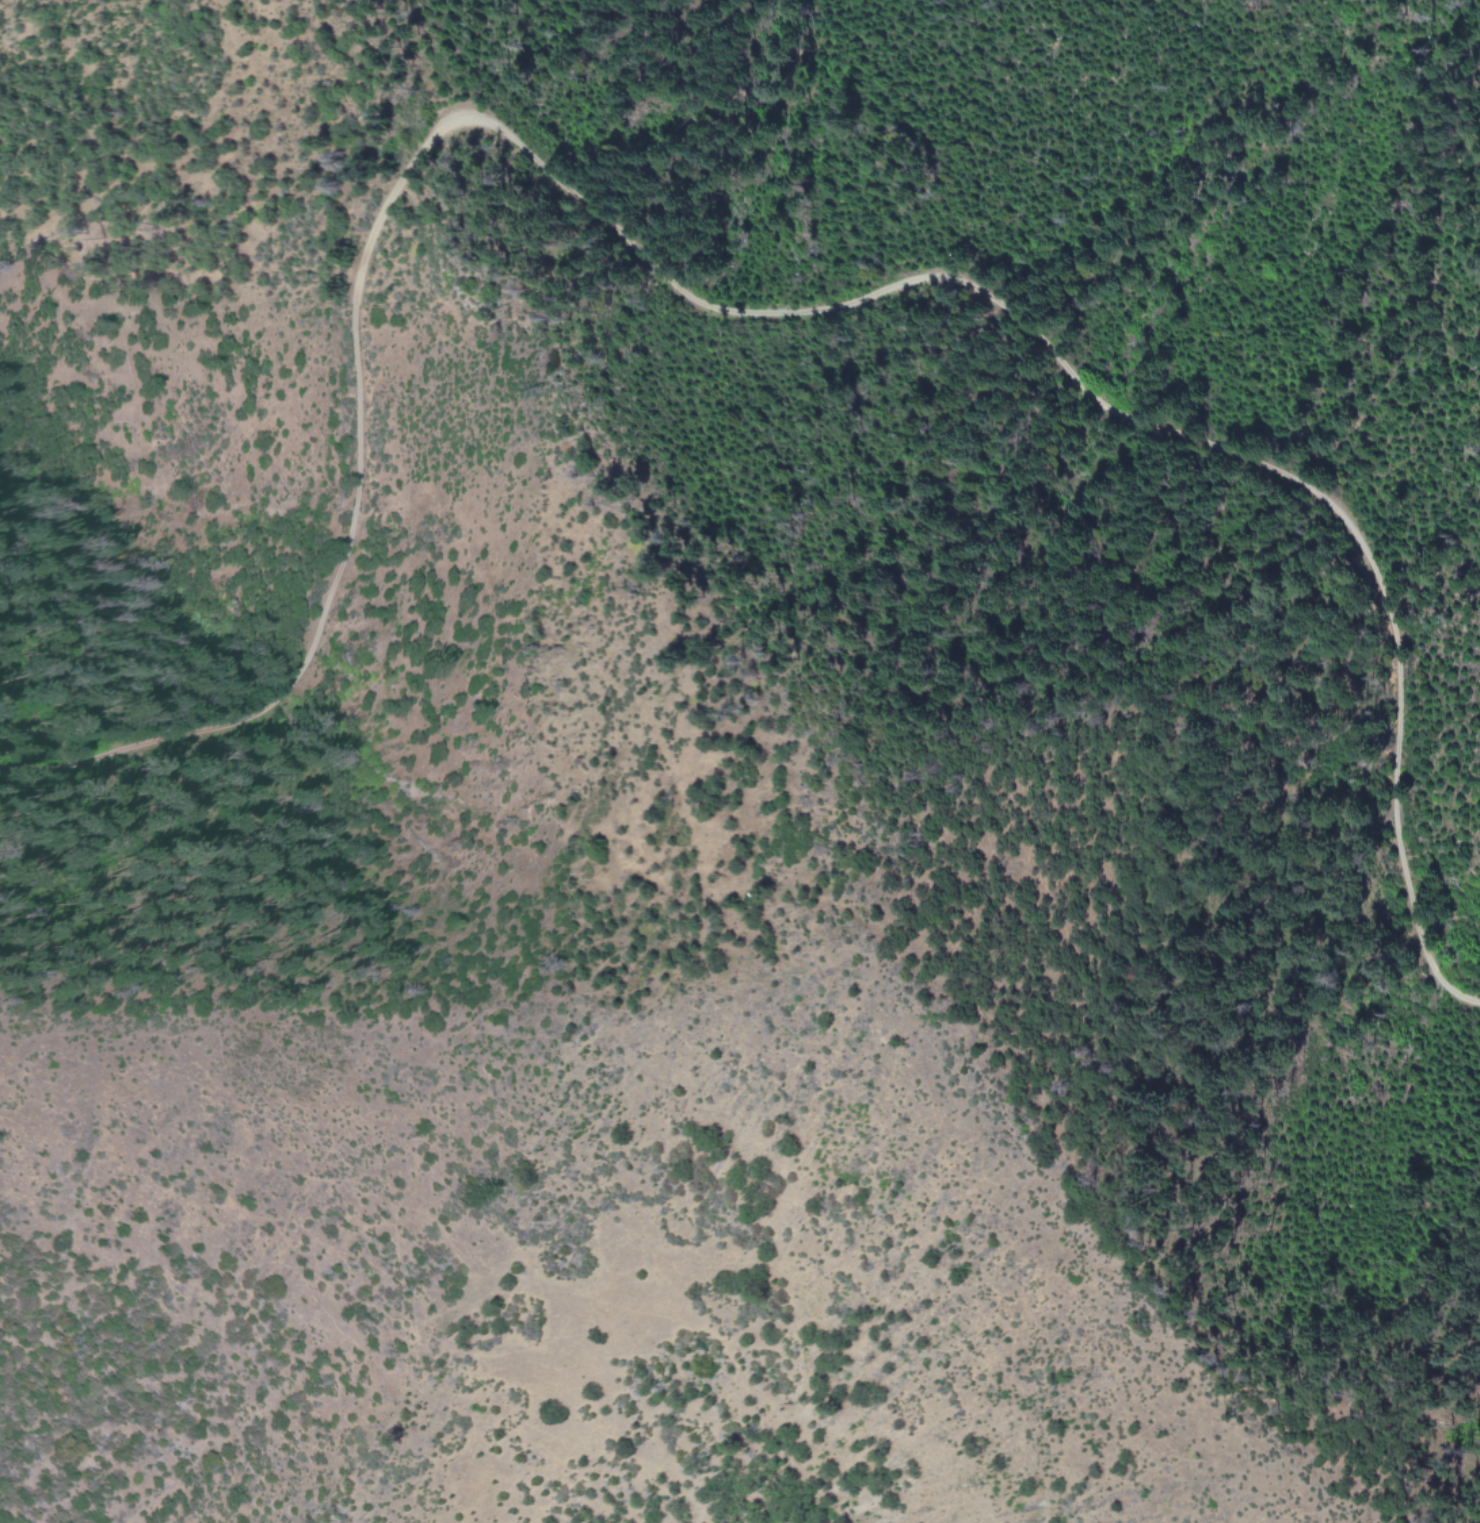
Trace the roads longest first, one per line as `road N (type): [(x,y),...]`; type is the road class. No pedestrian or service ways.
road 1 (residential): [(1479,961),(1385,900),(1380,797),(1393,649),(1362,563),(1158,447),(1033,354),(992,277),(913,268),(830,289),(746,284),(494,129),(403,145),(357,282),(348,546),(299,641),(206,690),(0,673)]

